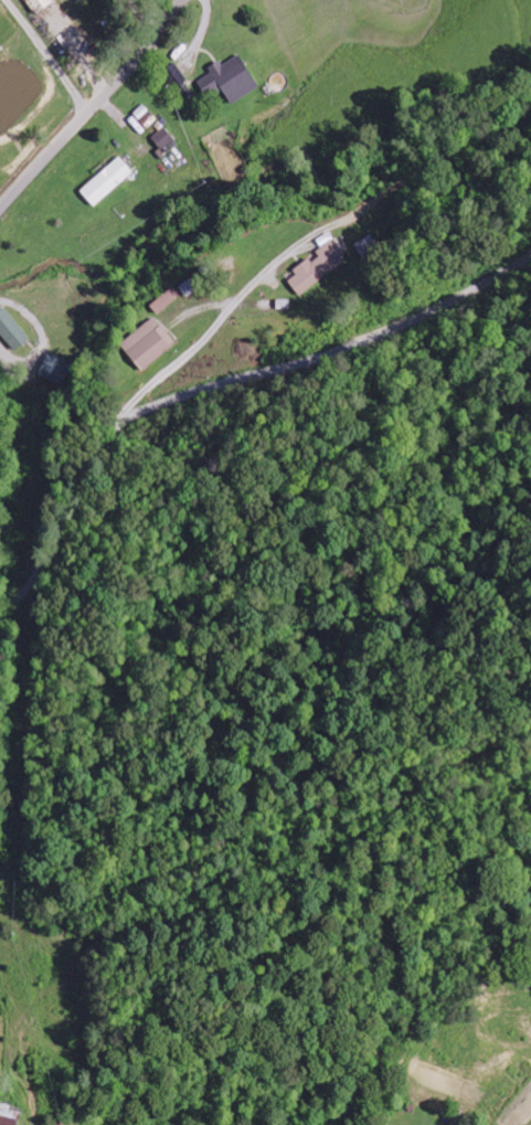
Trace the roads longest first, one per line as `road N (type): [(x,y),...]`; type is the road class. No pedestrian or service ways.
road 1 (residential): [(530,469),(425,464),(162,542),(26,643),(0,638)]
road 2 (residential): [(0,213),(179,0)]

